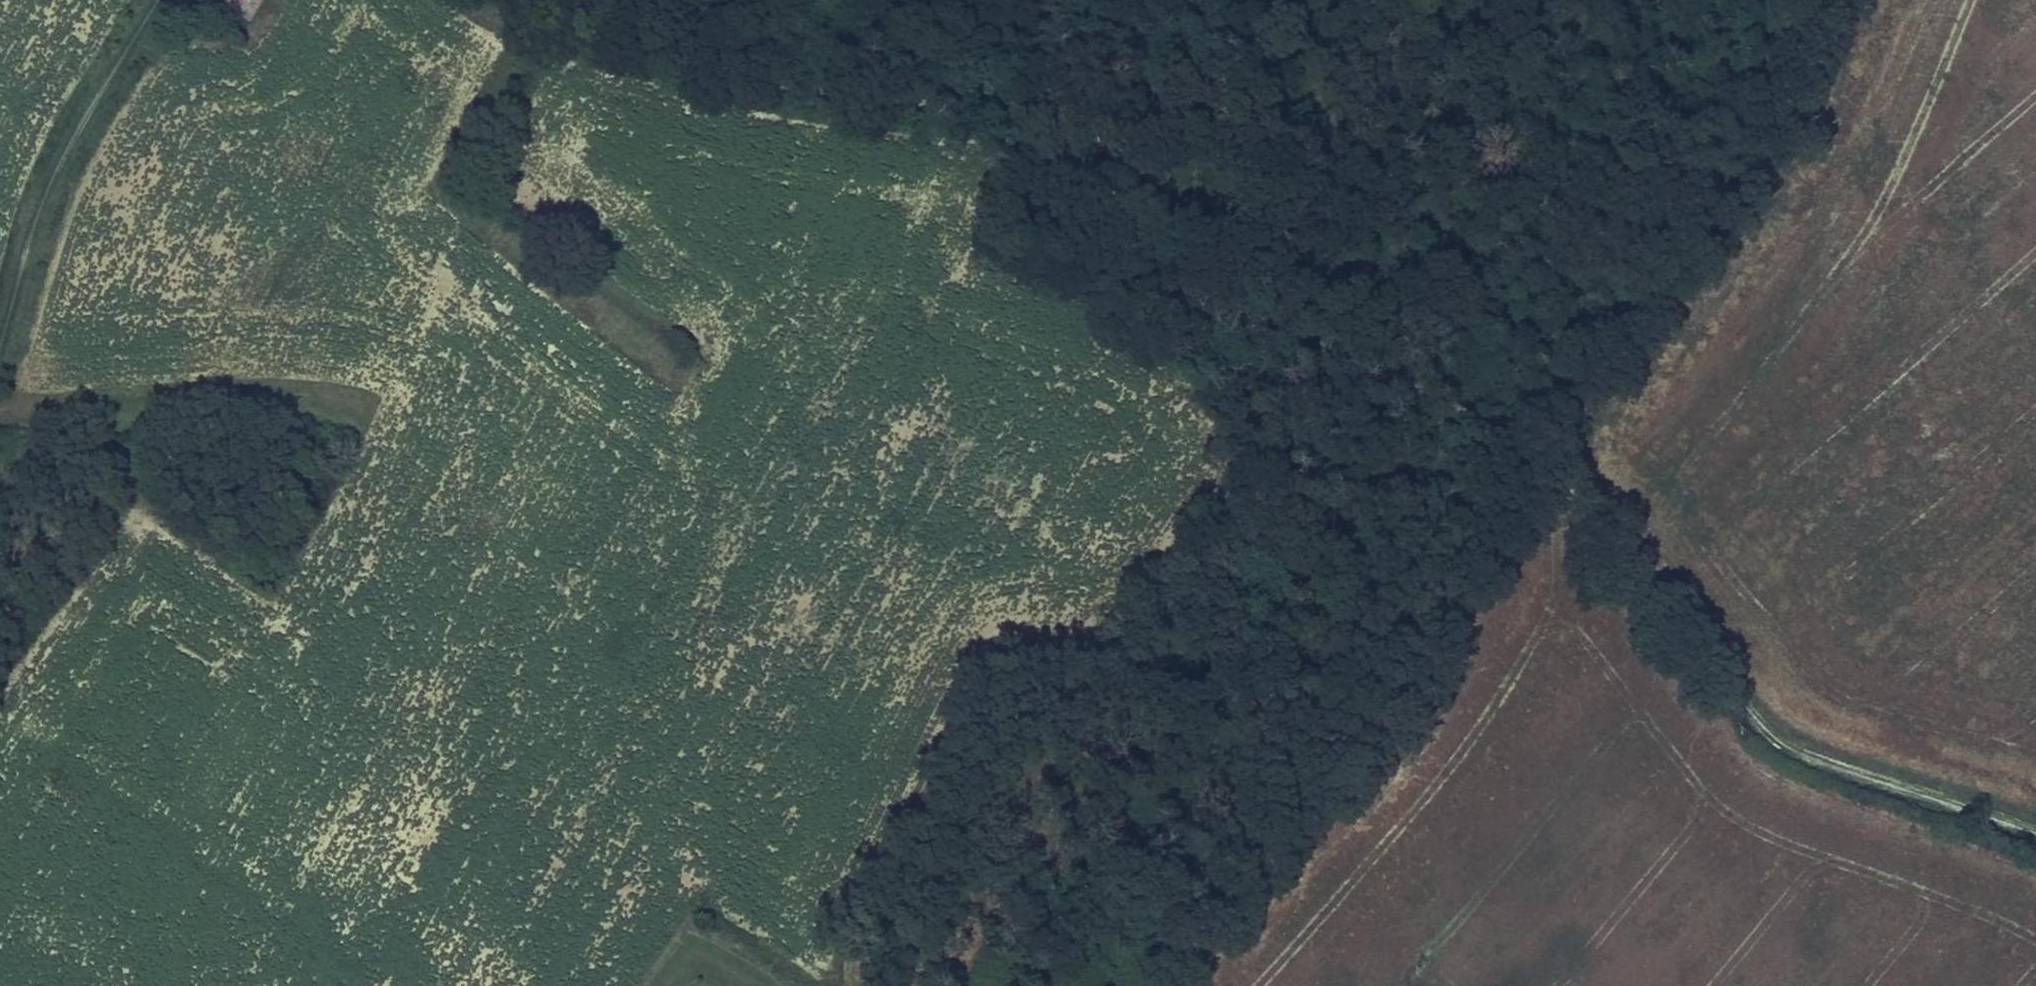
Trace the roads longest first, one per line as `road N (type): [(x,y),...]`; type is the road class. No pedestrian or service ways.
road 1 (track): [(560,0),(608,24),(884,77),(1038,142),(1221,312),(1460,395),(1792,749),(2035,835)]
road 2 (track): [(0,321),(34,201),(158,0)]

